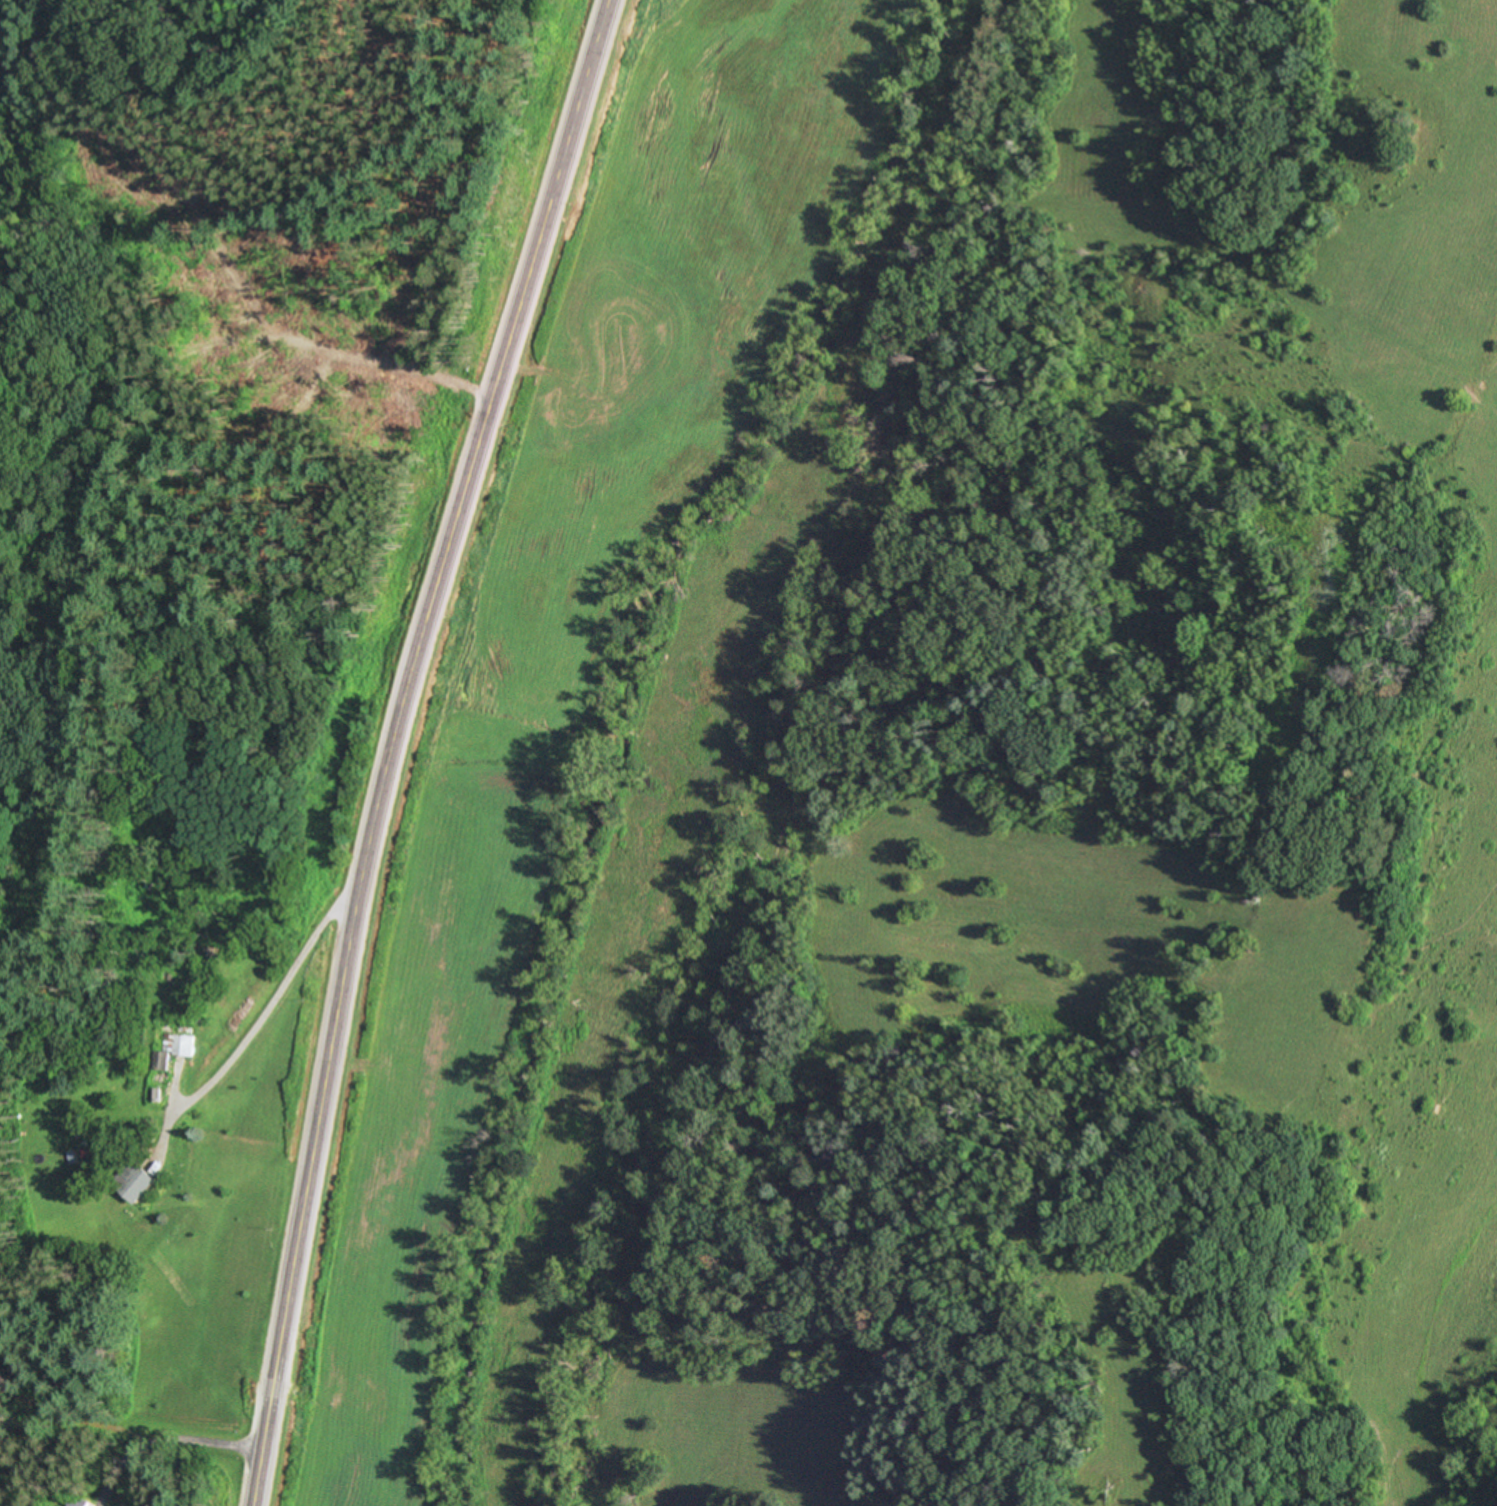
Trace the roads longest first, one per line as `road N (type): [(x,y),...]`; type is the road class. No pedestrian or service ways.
road 1 (primary): [(246,1505),(347,912),(384,749),(606,0)]
road 2 (residential): [(162,1117),(189,1102),(245,1038),(319,922),(347,912)]

